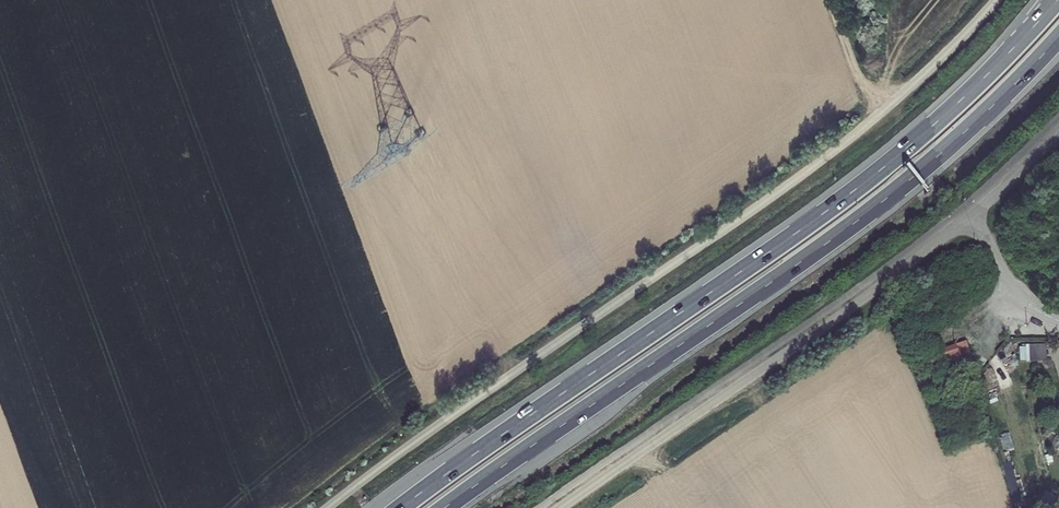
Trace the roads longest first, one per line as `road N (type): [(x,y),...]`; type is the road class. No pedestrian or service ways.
road 1 (trunk): [(1058,0),(953,109),(859,188),(401,507)]
road 2 (trunk): [(447,507),(886,200),(1058,39)]
road 3 (residential): [(963,211),(1027,304),(1058,323)]
road 4 (track): [(830,0),(881,110)]

